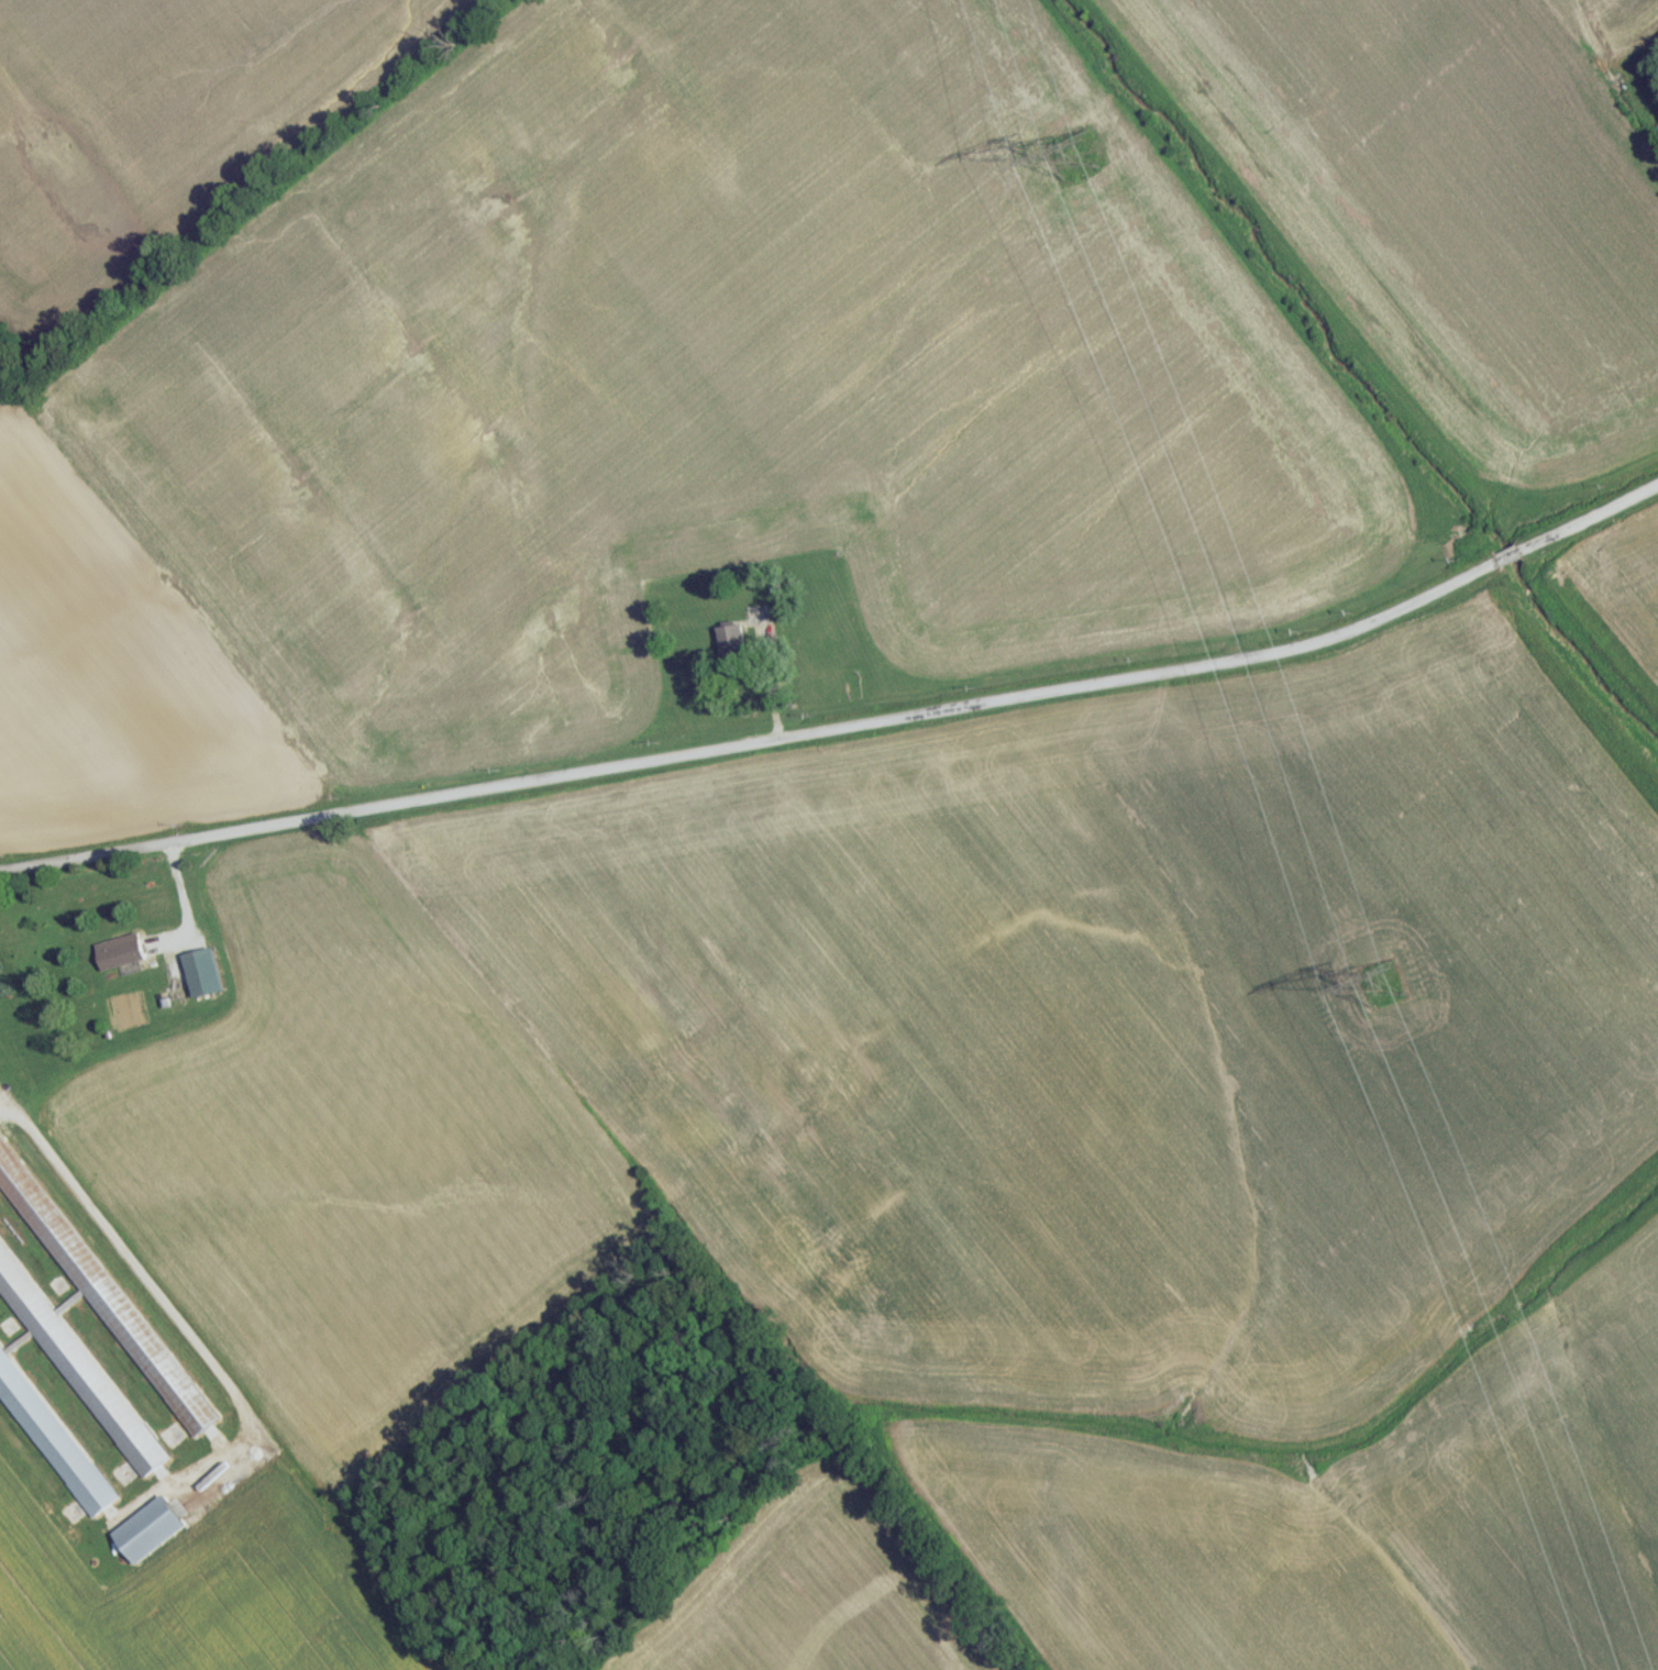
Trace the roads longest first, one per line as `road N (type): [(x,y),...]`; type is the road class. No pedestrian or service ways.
road 1 (residential): [(0,868),(170,852),(1286,656),(1371,631),(1657,491)]

